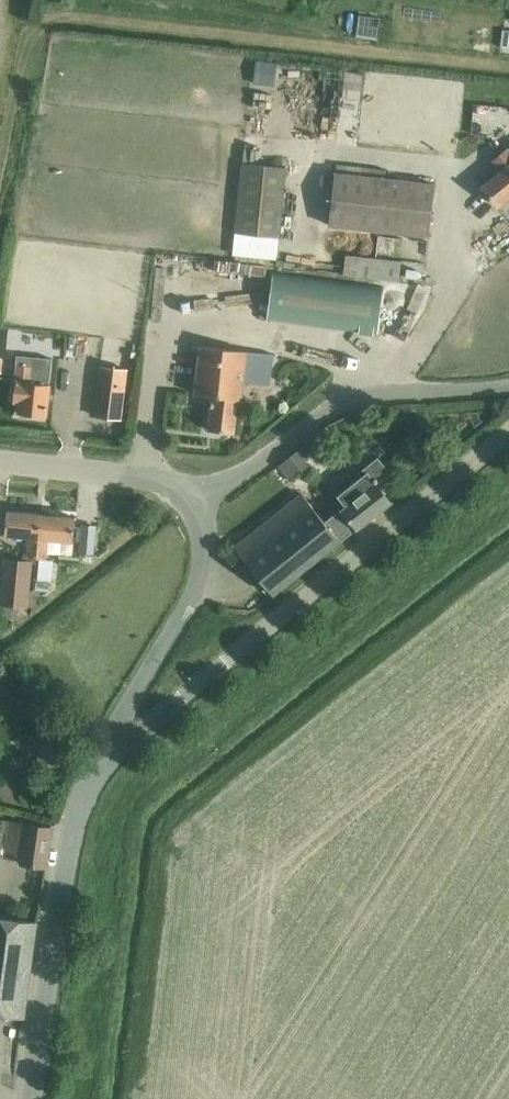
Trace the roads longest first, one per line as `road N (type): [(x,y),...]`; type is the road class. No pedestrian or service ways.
road 1 (unclassified): [(116,750),(508,433)]
road 2 (tertiary): [(31,1098),(62,876),(116,750)]
road 3 (unclassified): [(508,391),(347,405),(205,500)]
road 4 (tertiary): [(116,750),(205,584),(205,500)]
road 5 (tertiary): [(205,500),(127,475),(0,461)]

